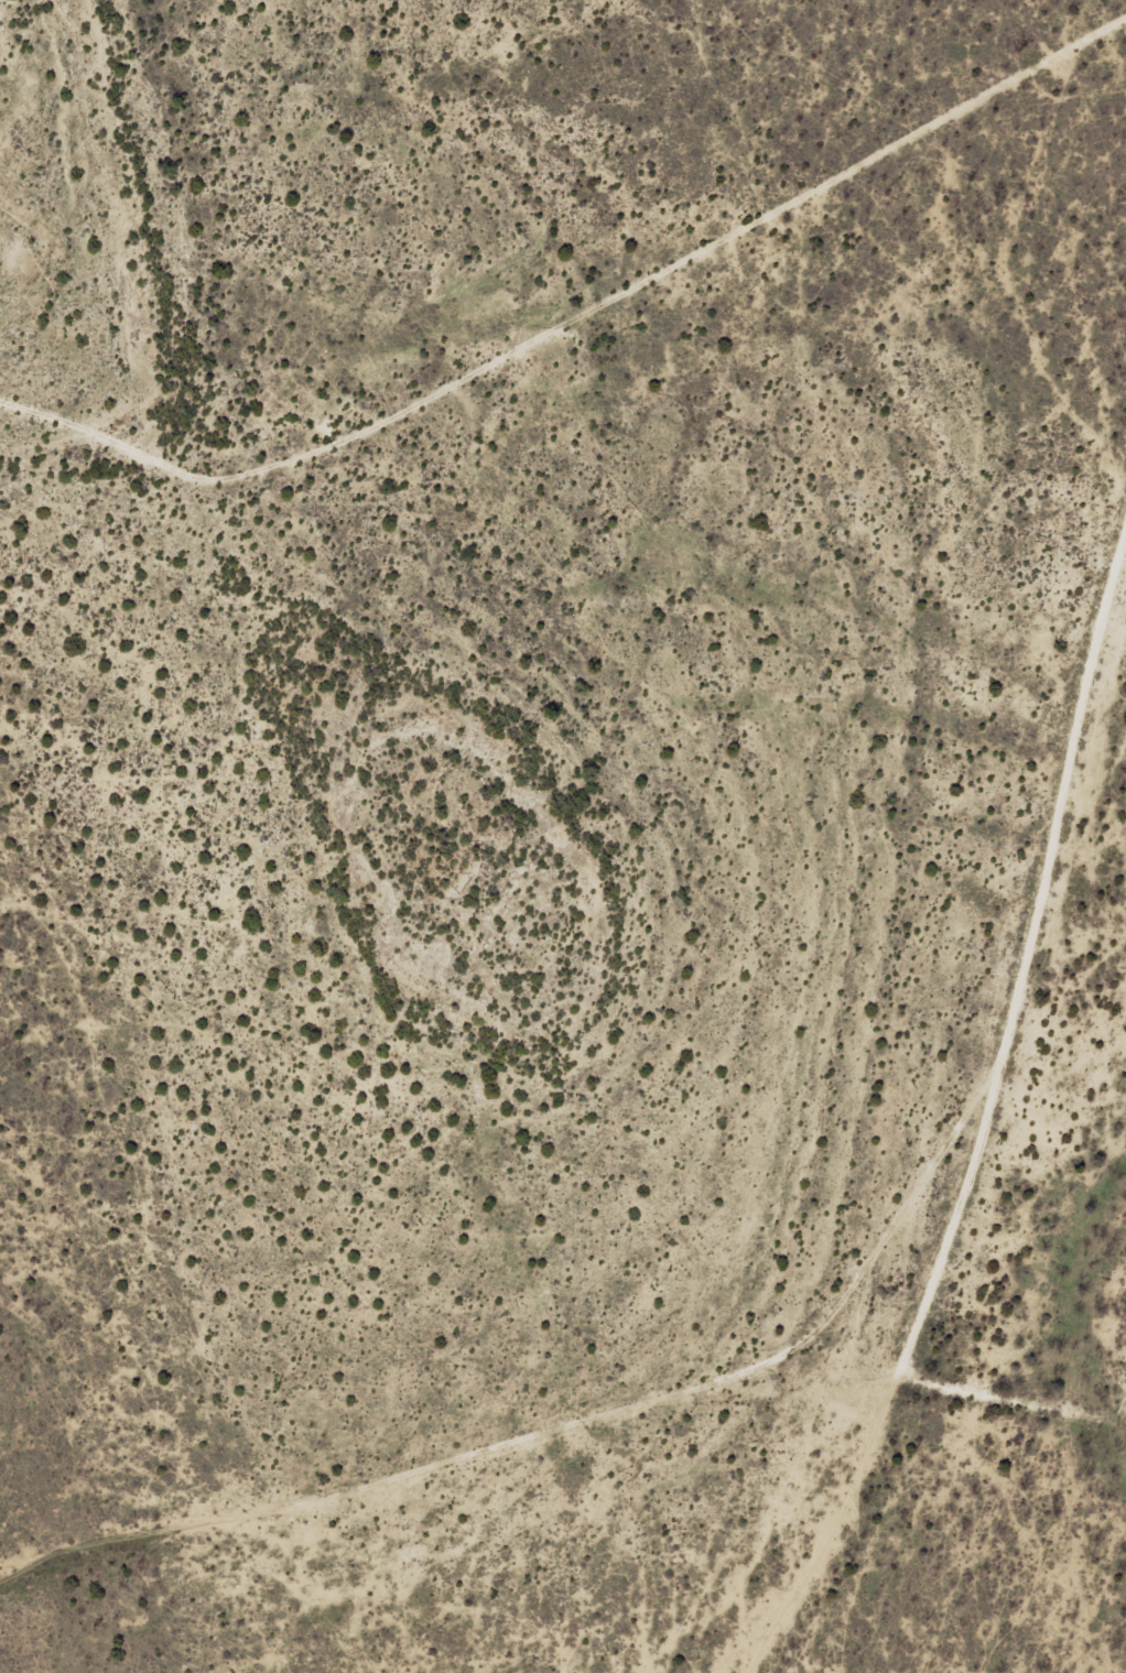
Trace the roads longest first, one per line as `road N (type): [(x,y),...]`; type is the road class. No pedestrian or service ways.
road 1 (track): [(746,1672),(903,1351),(1028,1044),(1125,523)]
road 2 (track): [(0,1585),(75,1542),(736,1362),(993,1132)]

